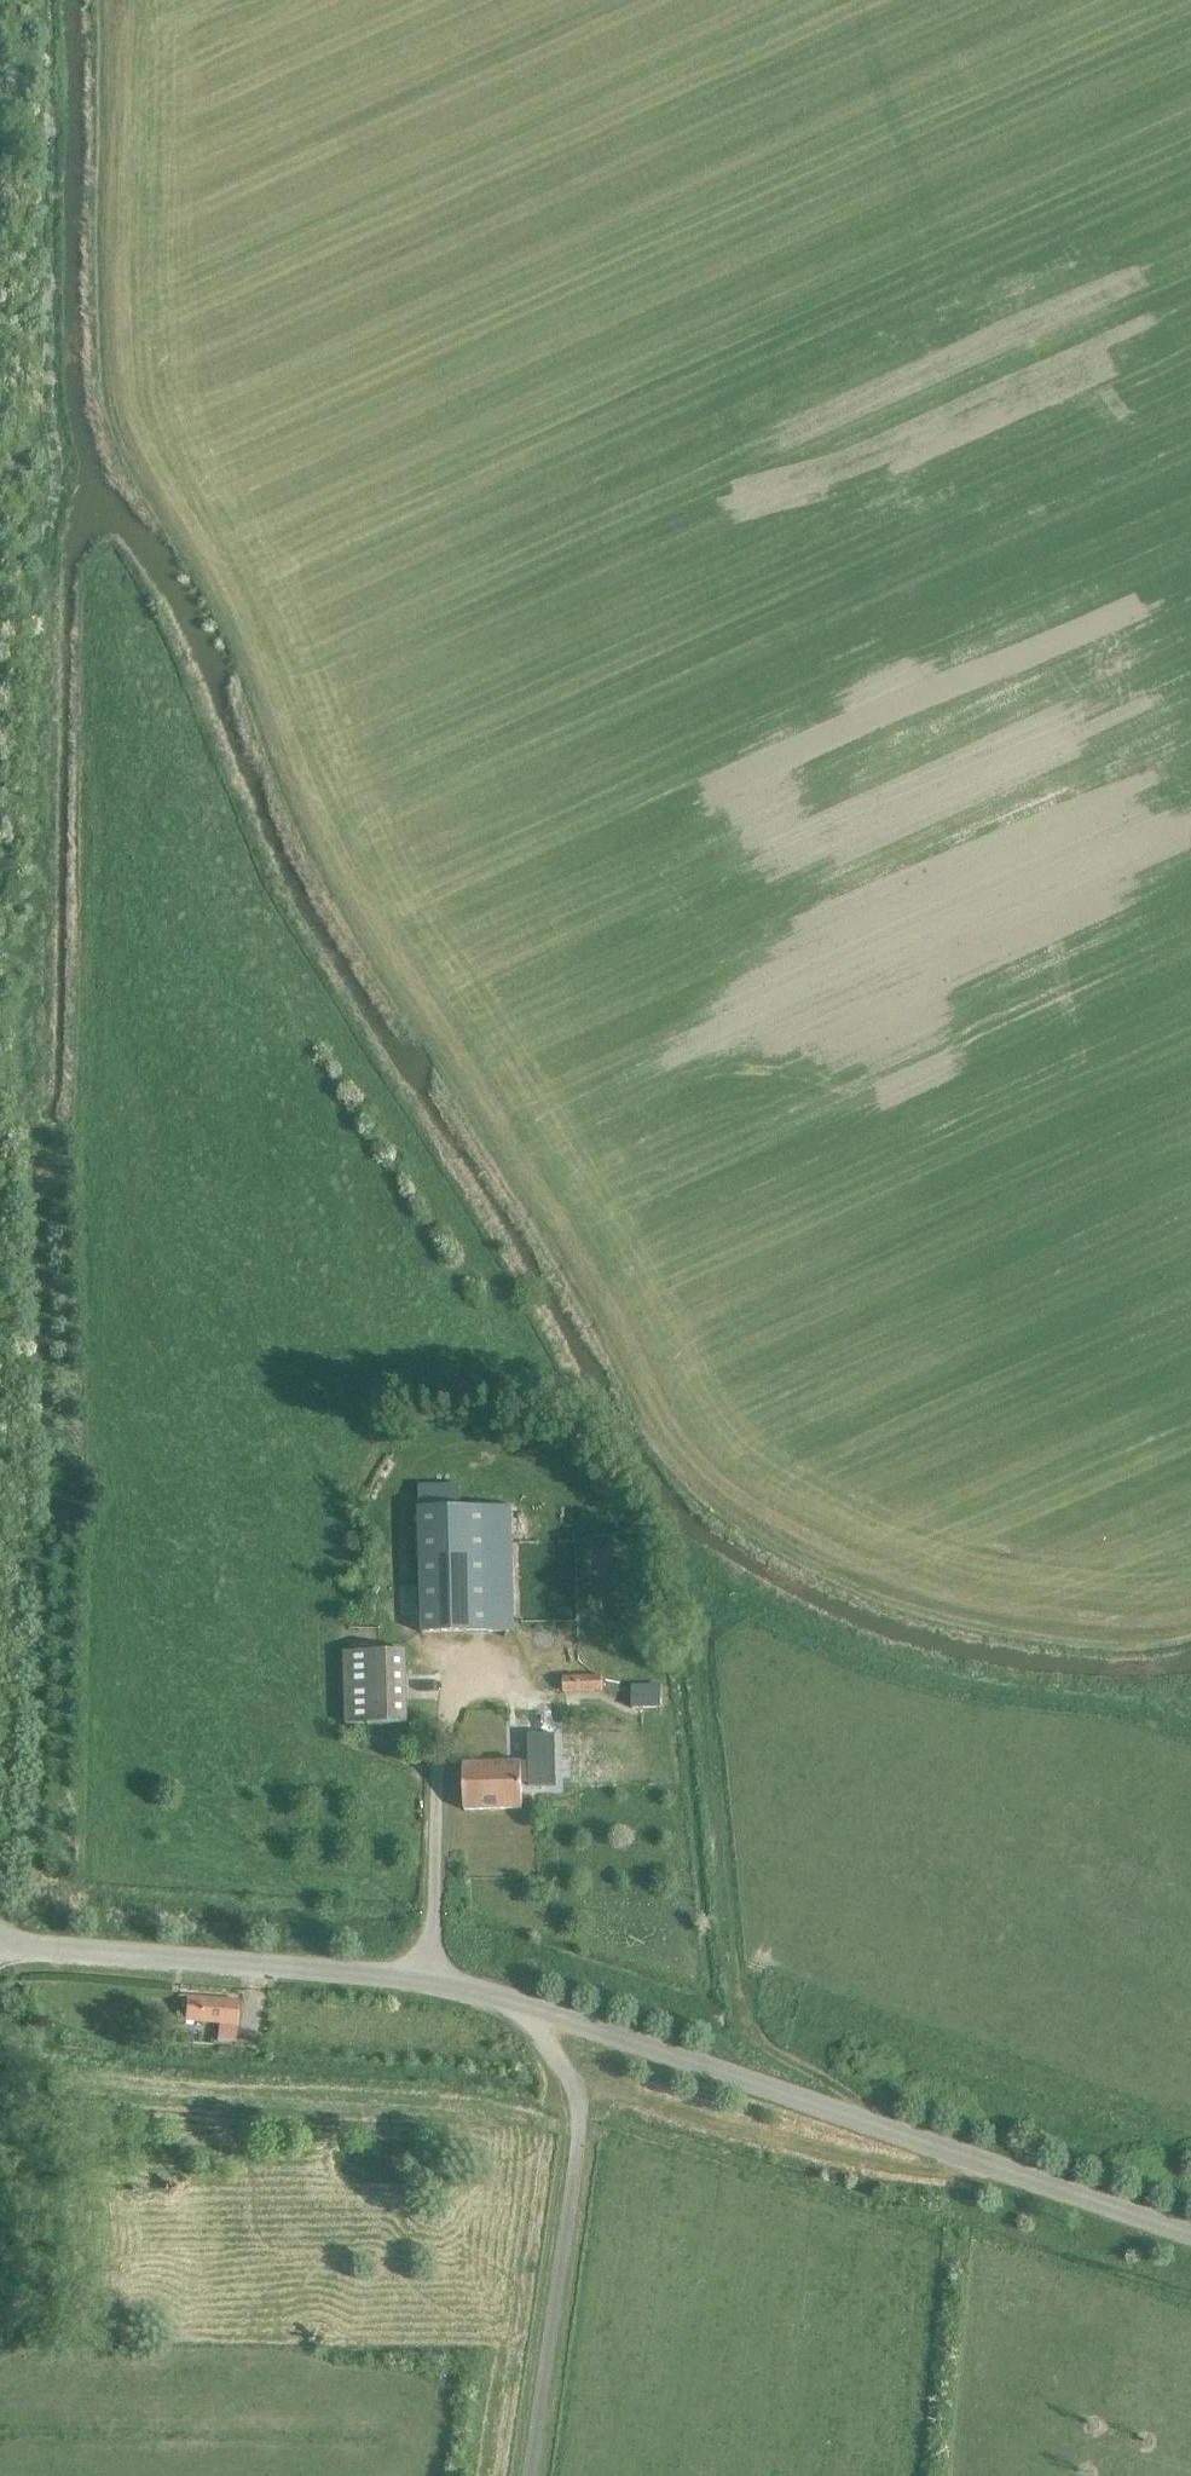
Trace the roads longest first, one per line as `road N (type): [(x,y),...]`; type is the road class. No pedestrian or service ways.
road 1 (unclassified): [(1190,2235),(467,1991),(0,1942)]

